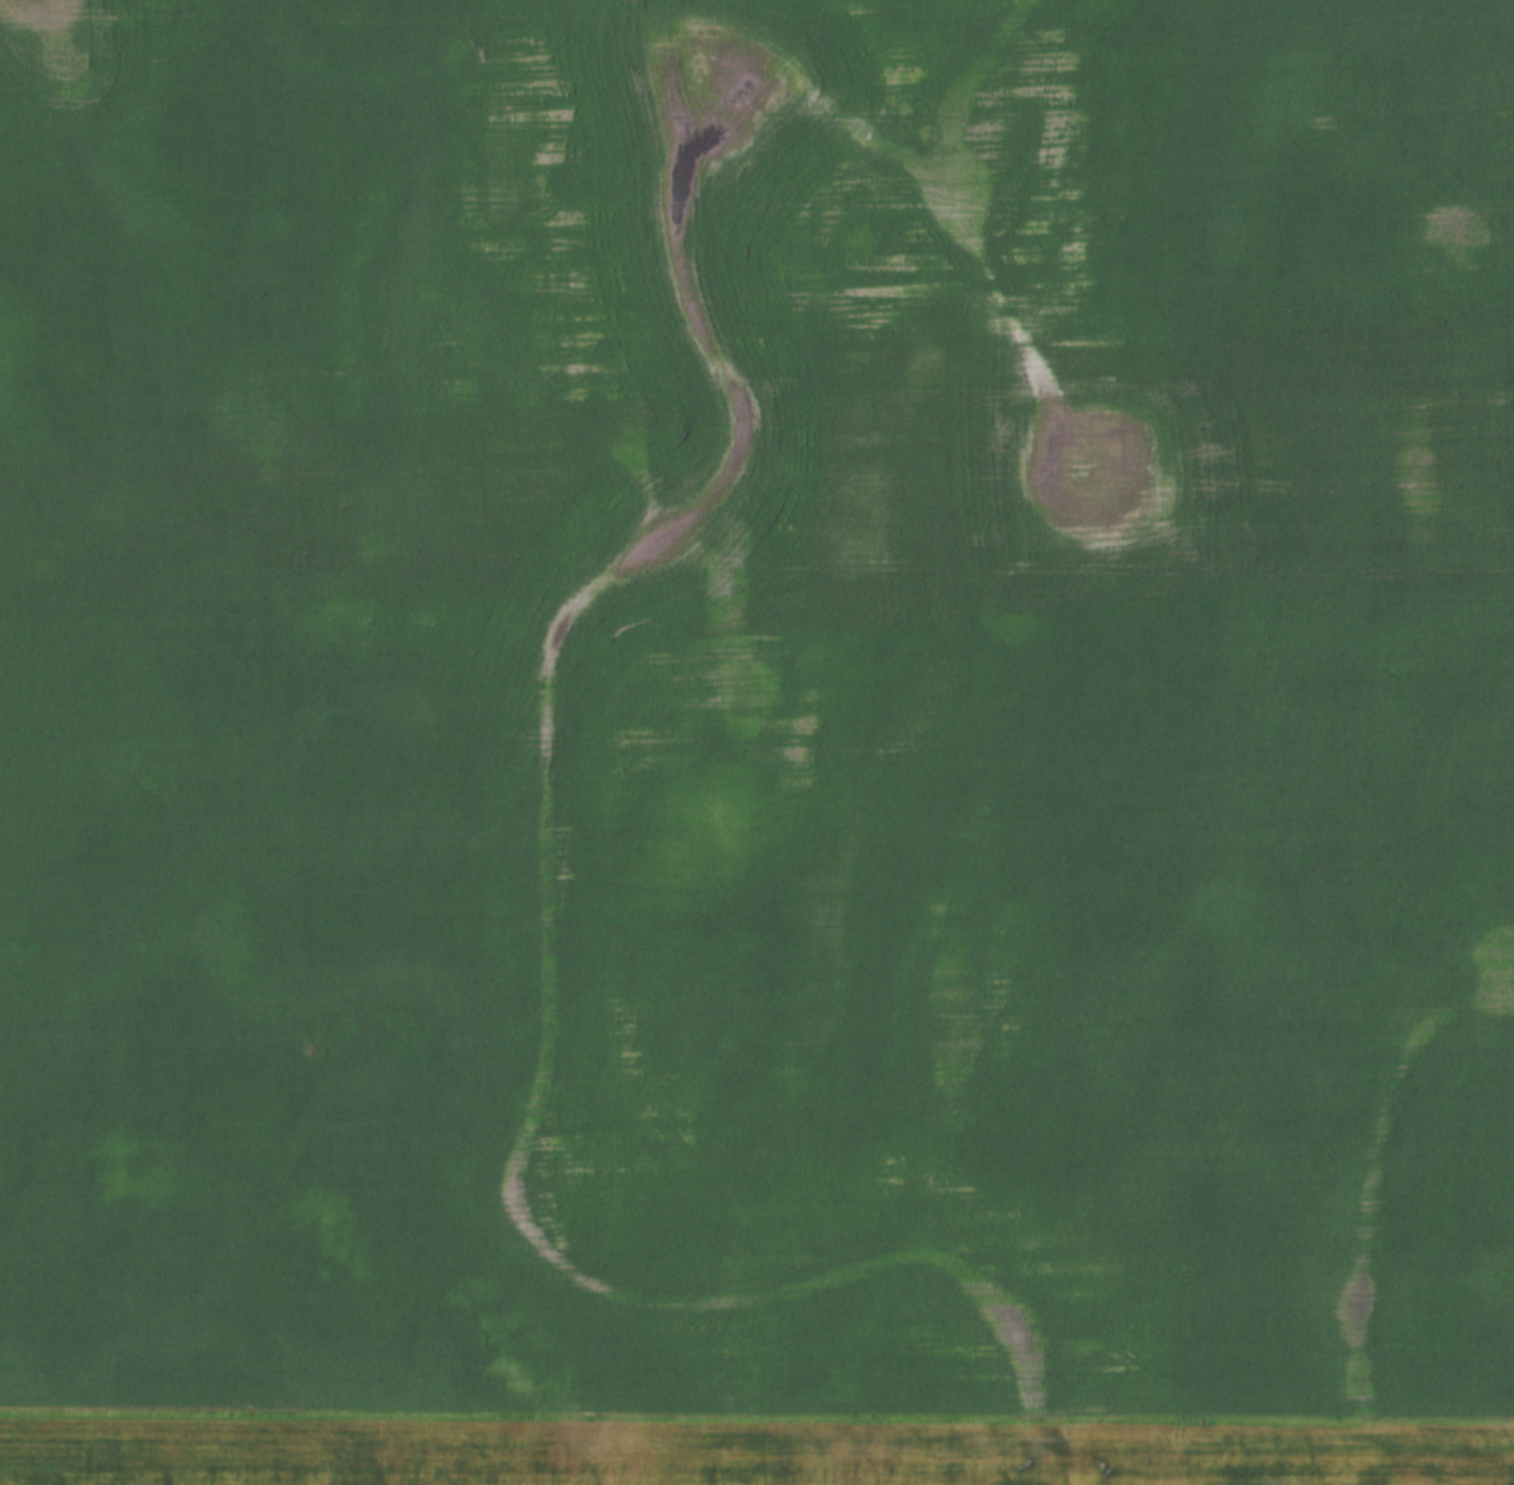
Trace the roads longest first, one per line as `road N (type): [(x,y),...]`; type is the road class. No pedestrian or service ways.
road 1 (track): [(0,1421),(1513,1424)]

